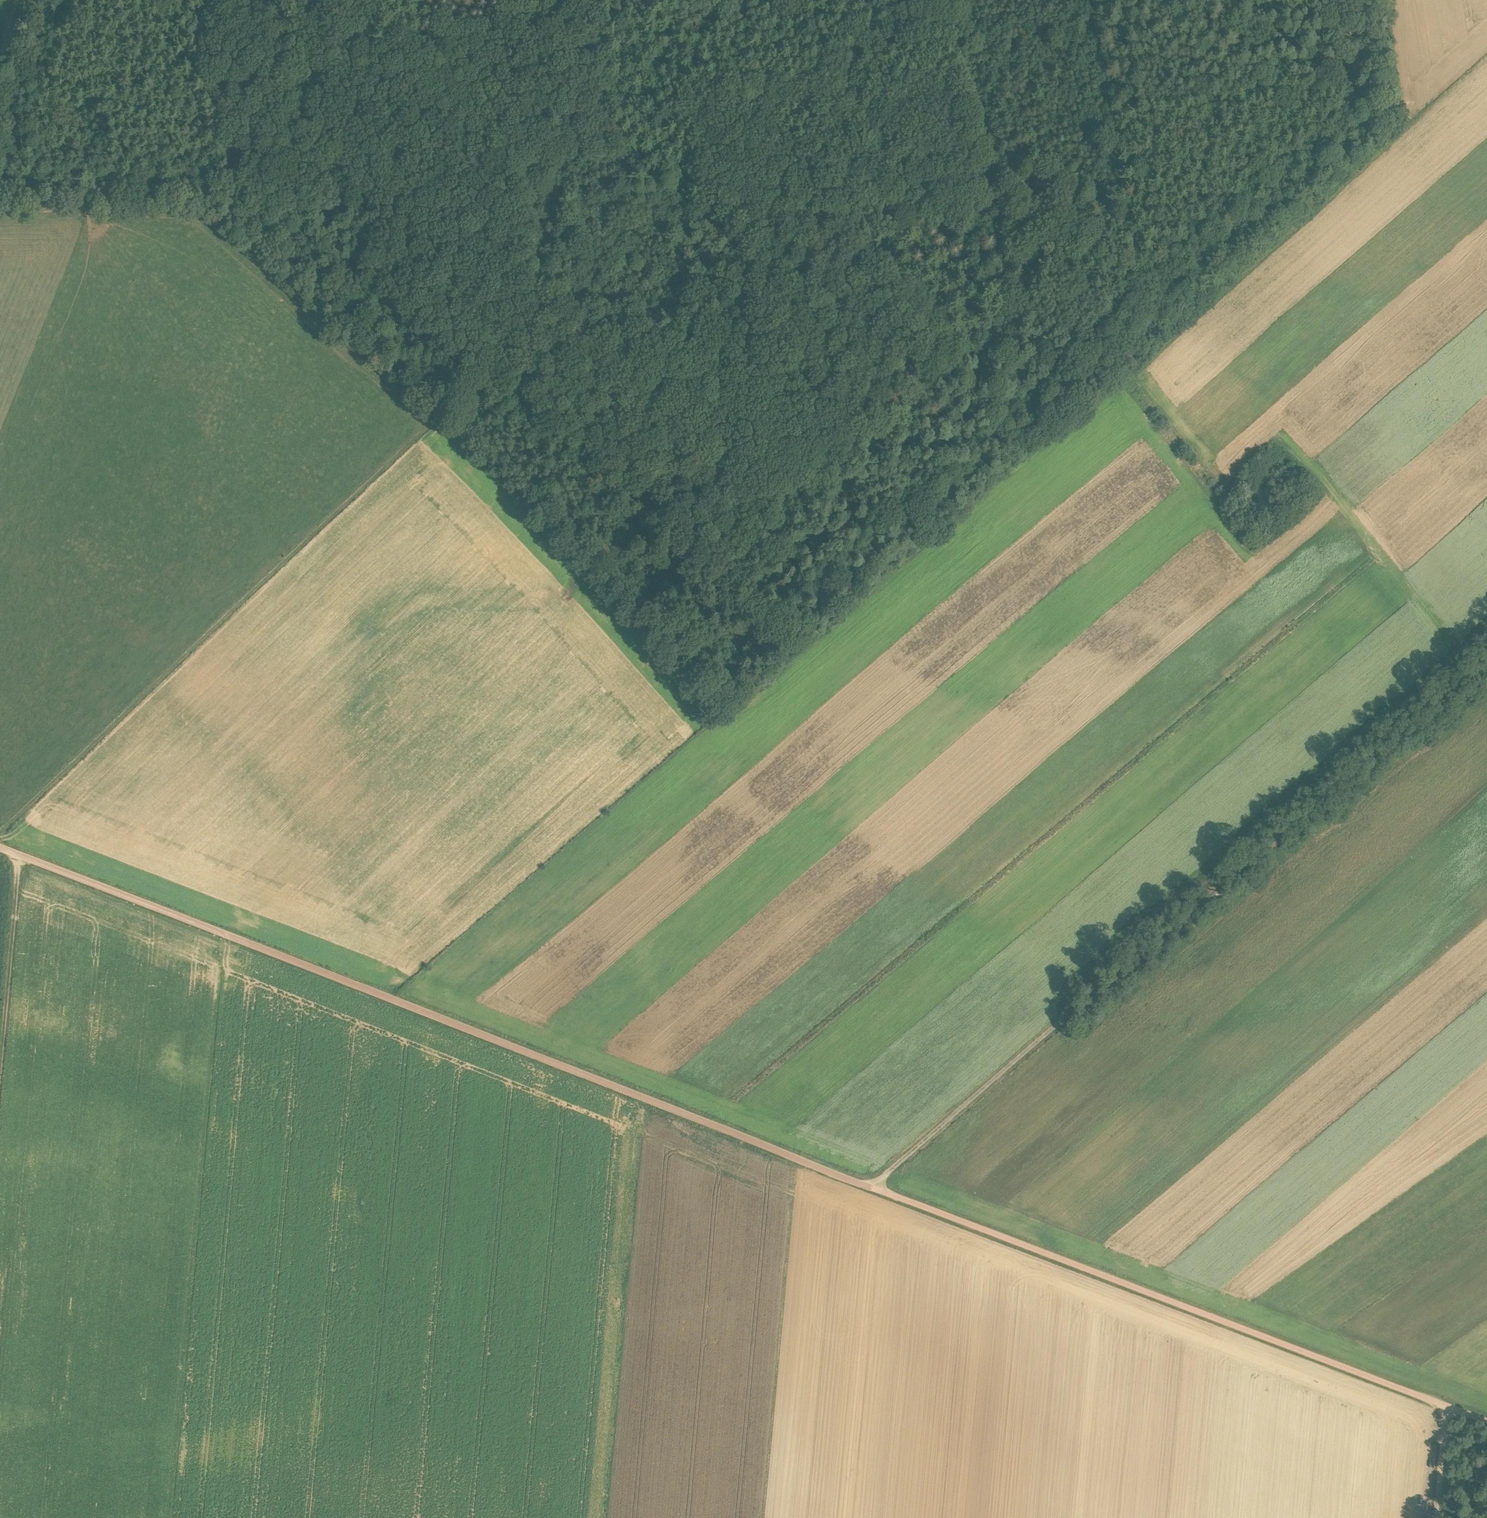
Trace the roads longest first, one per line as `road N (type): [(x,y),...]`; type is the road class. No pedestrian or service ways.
road 1 (unclassified): [(872,1188),(0,848)]
road 2 (track): [(654,204),(0,839)]
road 3 (unclassified): [(1486,662),(872,1188)]
road 4 (unclassified): [(872,1188),(1486,1422)]
road 5 (track): [(0,209),(550,204)]
road 6 (track): [(654,204),(970,205),(993,212),(1109,377)]
road 7 (track): [(0,1093),(21,856)]
road 8 (track): [(208,0),(248,207)]
road 9 (track): [(550,204),(511,0)]

